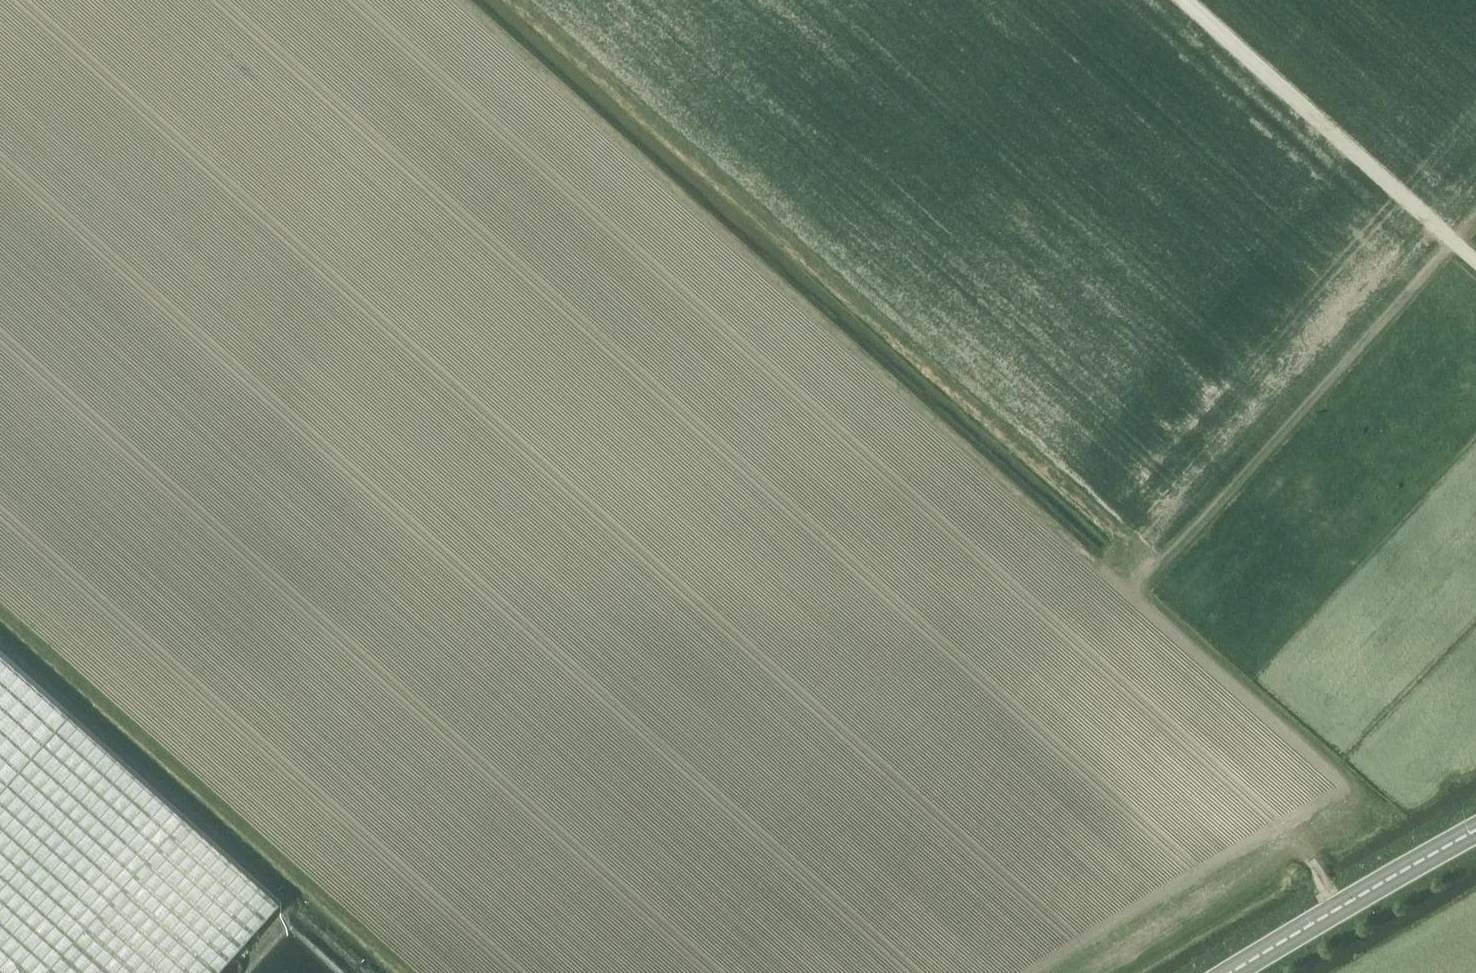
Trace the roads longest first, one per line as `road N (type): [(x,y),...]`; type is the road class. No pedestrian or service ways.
road 1 (secondary): [(1231,972),(1475,830)]

